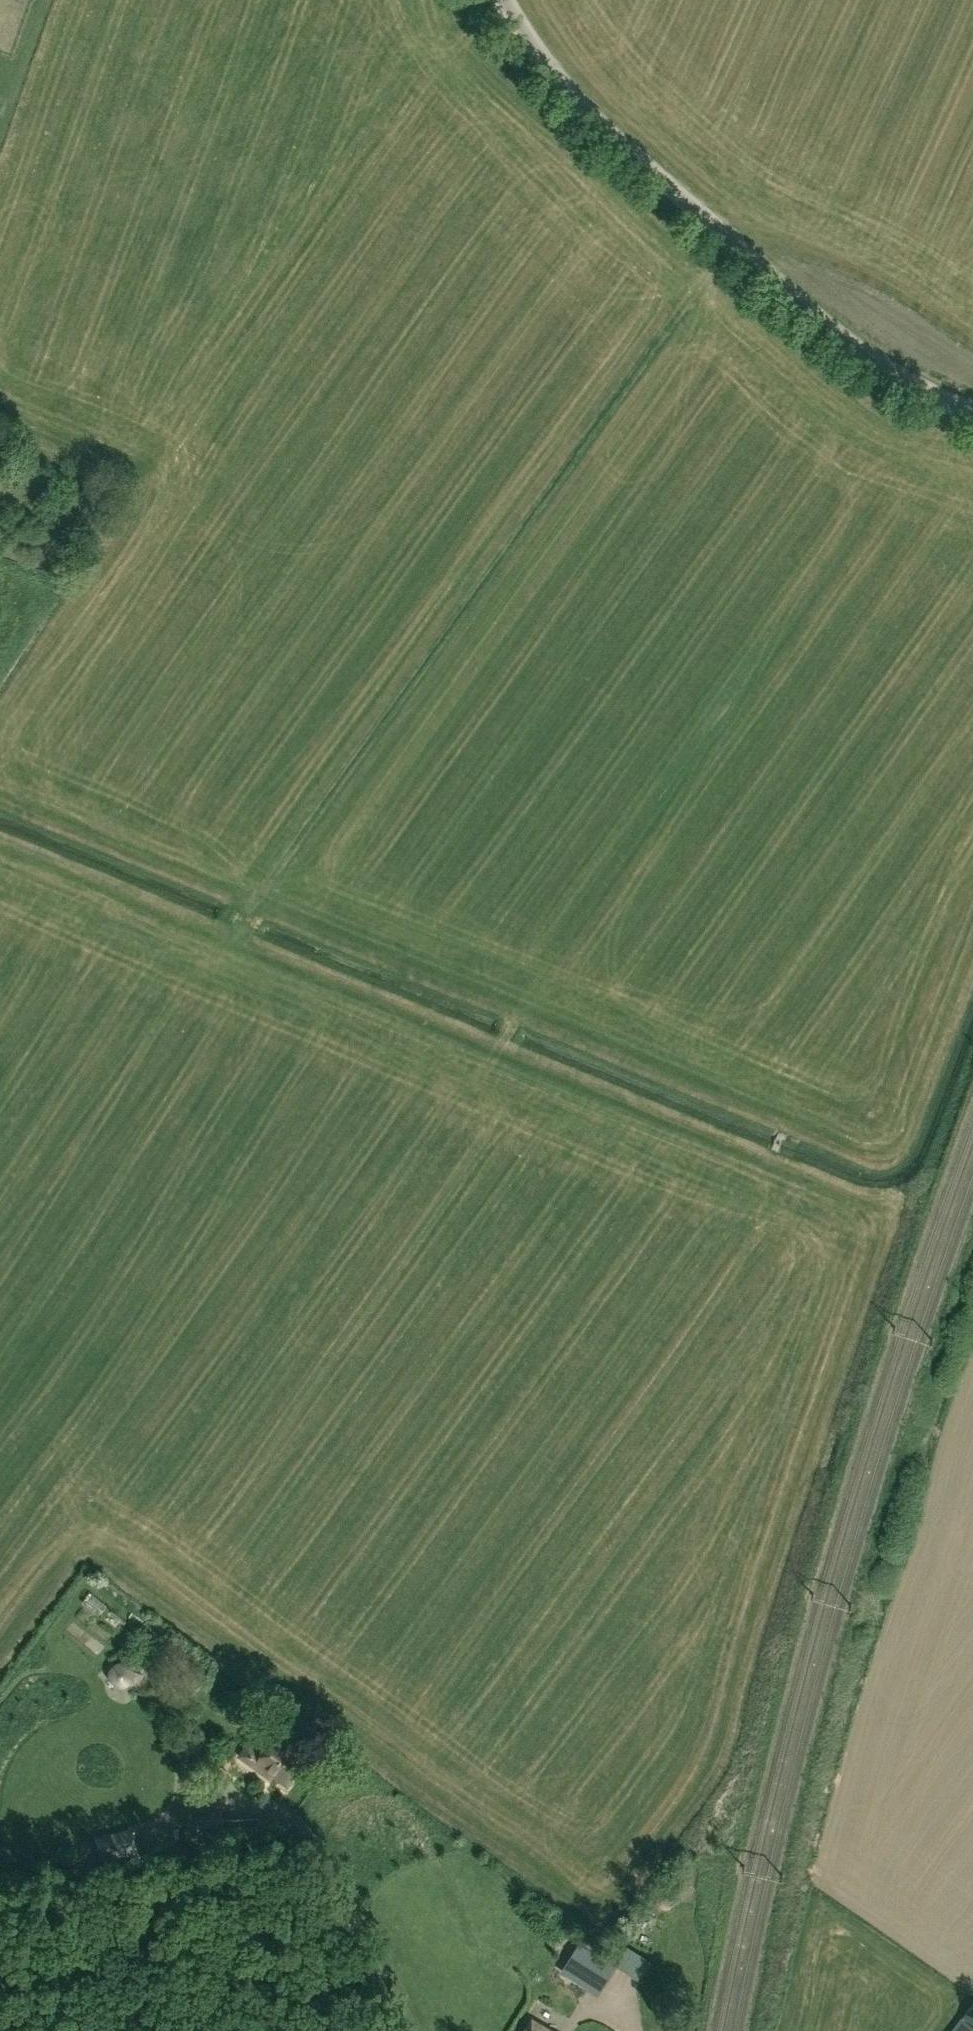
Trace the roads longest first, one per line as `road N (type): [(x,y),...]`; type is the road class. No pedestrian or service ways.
road 1 (unclassified): [(972,415),(812,314),(655,176),(545,61),(508,0)]
road 2 (track): [(228,1803),(286,1812),(326,1857),(401,2030)]

